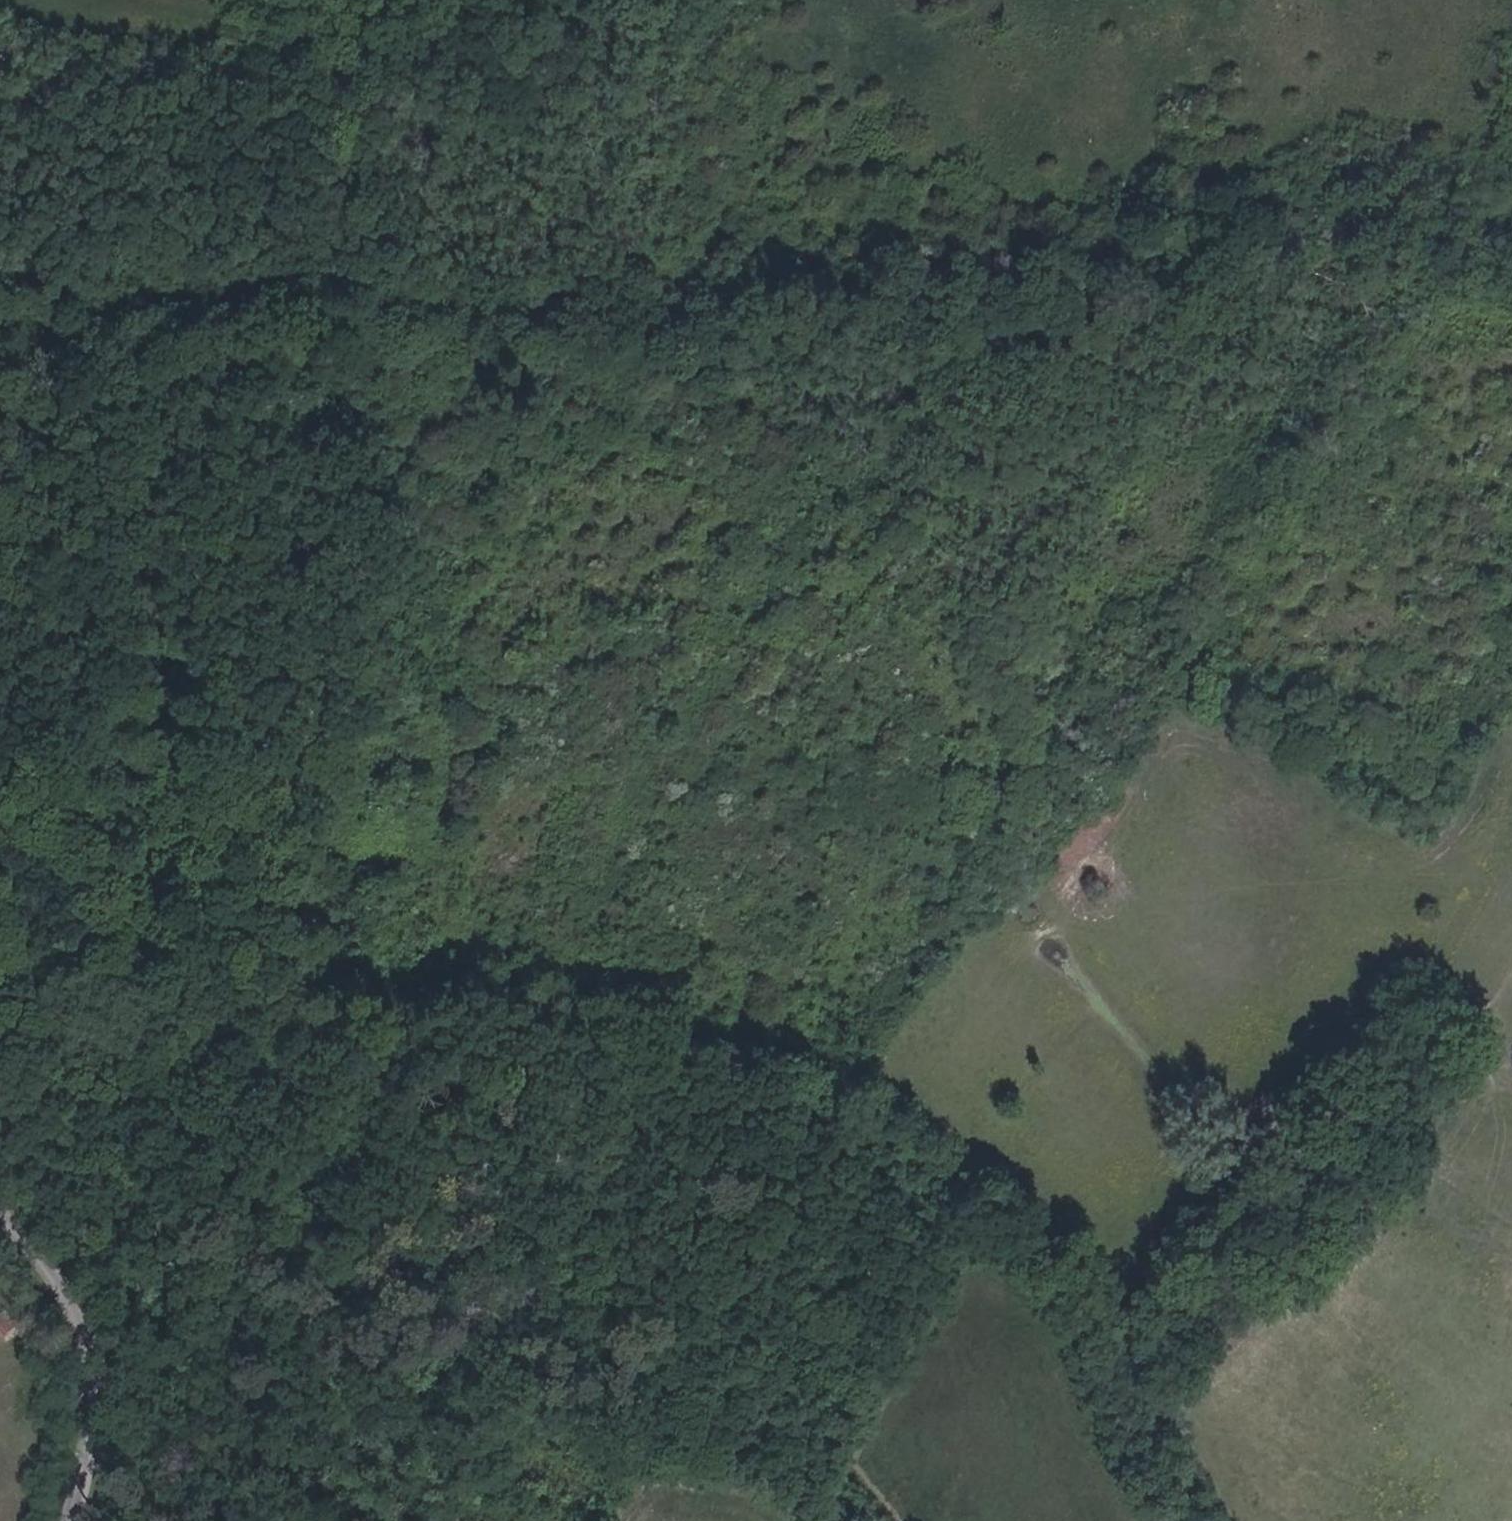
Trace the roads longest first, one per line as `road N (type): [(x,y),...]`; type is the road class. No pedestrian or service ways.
road 1 (unclassified): [(0,1219),(47,1270),(81,1330),(90,1389),(67,1520)]

